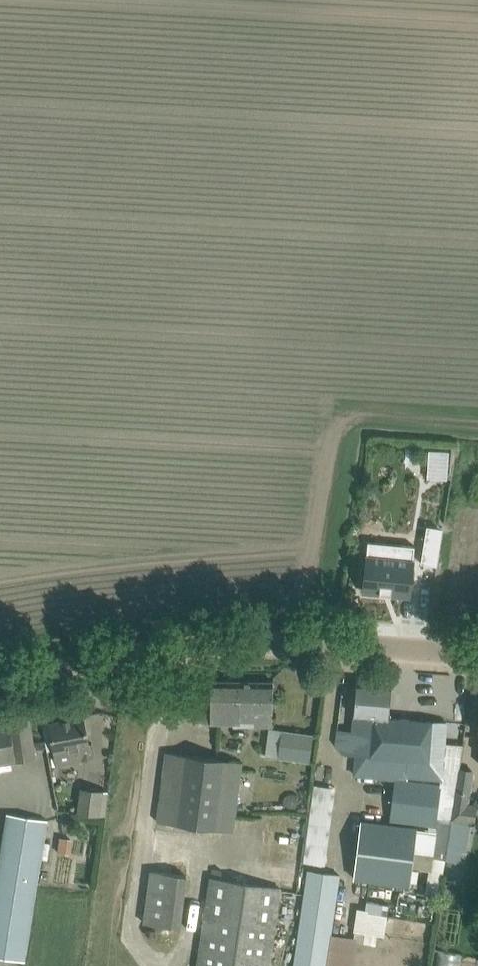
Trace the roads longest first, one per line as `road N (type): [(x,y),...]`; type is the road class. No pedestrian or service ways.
road 1 (unclassified): [(477,653),(253,641),(0,674)]

